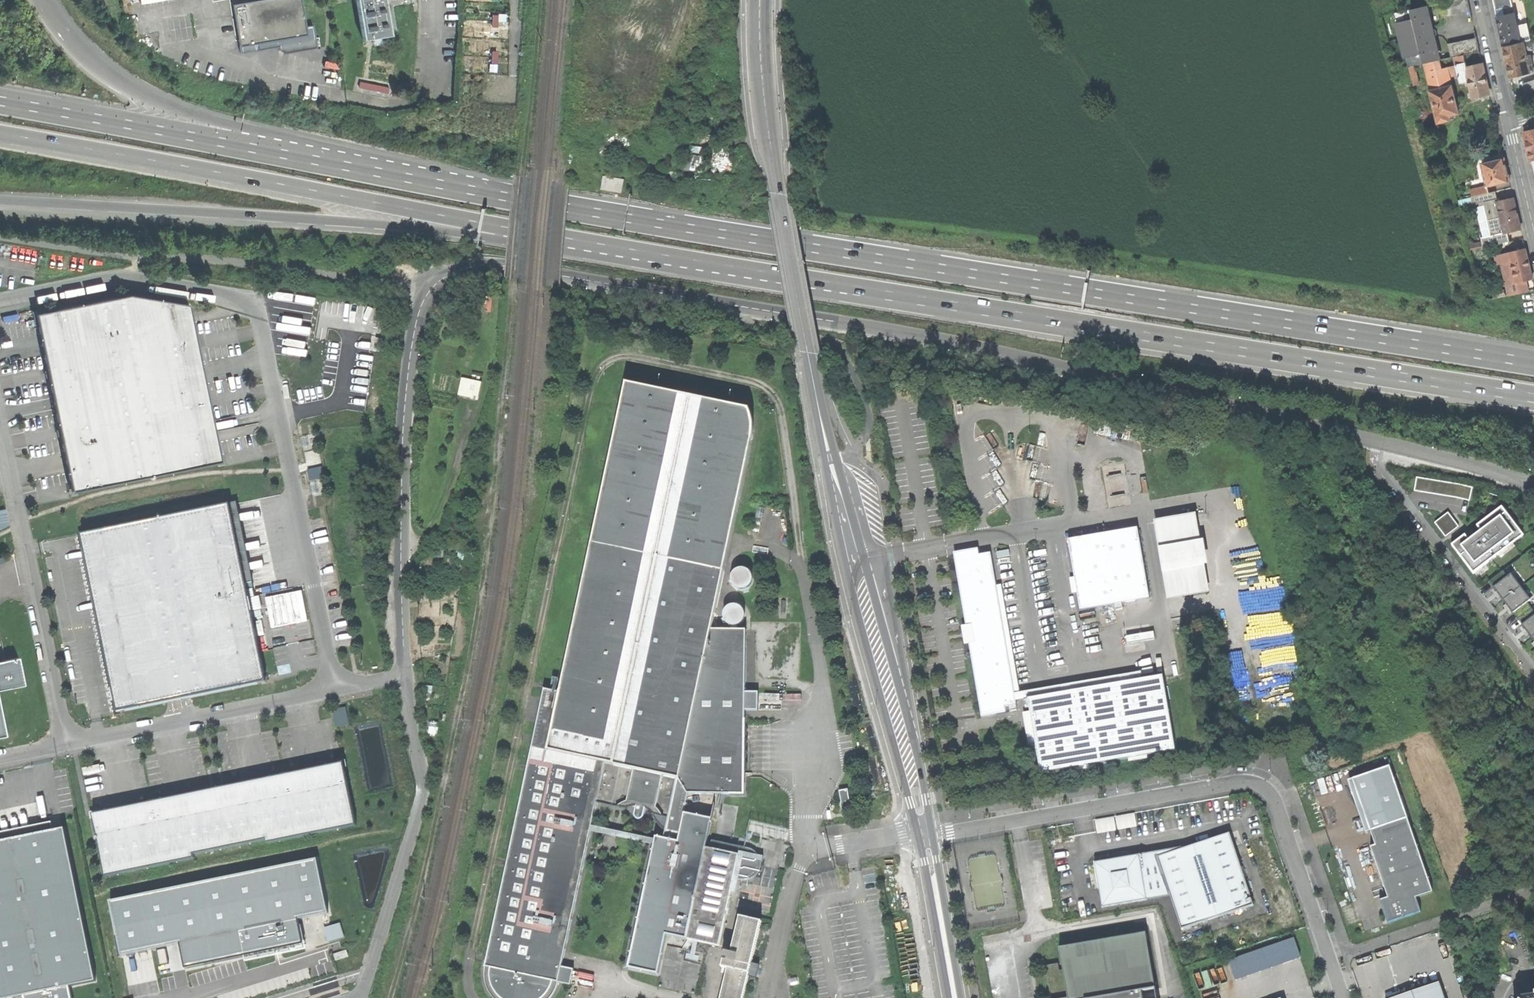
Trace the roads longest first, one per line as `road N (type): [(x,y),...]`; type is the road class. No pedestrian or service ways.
road 1 (unclassified): [(1378,442),(943,340),(504,266),(467,268),(426,296),(411,345),(402,453),(405,676)]
road 2 (trunk): [(1533,362),(487,193)]
road 3 (trunk): [(591,242),(1533,396)]
road 4 (tertiary): [(760,0),(765,109),(809,354),(925,834)]
road 5 (unclassified): [(336,688),(256,302),(112,276),(0,300)]
road 6 (trunk): [(0,134),(591,242)]
road 7 (trunk): [(0,204),(591,242)]
road 8 (unclassified): [(1345,997),(1277,801),(1262,786),(1234,784),(925,834)]
road 9 (trunk): [(487,193),(212,121),(132,90),(66,35),(44,0)]
road 10 (trunk): [(487,193),(0,102)]
road 11 (unclassified): [(405,676),(424,793),(365,996)]
road 12 (unclassified): [(69,744),(0,422)]
road 13 (residential): [(1378,442),(1376,467),(1533,674)]
road 14 (unclassified): [(69,744),(336,688)]
road 15 (tertiary): [(925,834),(954,997)]
road 16 (unclassified): [(1533,482),(1378,442)]
road 17 (residential): [(1508,121),(1480,0)]

